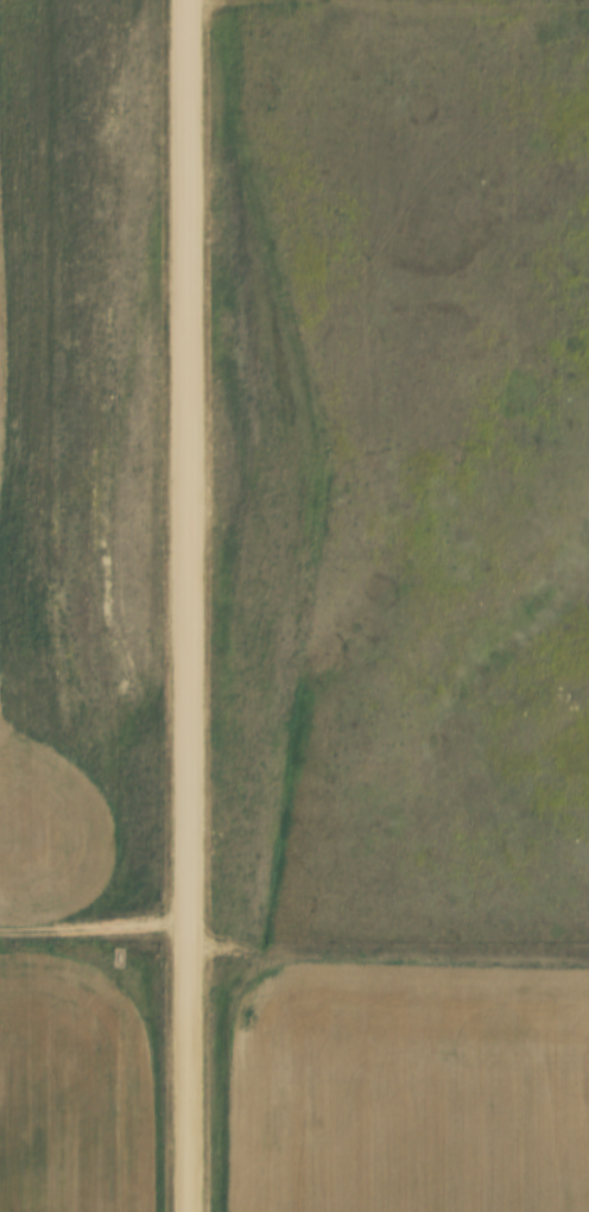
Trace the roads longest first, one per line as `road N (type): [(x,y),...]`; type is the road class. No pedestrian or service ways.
road 1 (tertiary): [(191,1211),(184,0)]
road 2 (track): [(588,10),(540,25),(188,298)]
road 3 (track): [(190,917),(0,936)]

